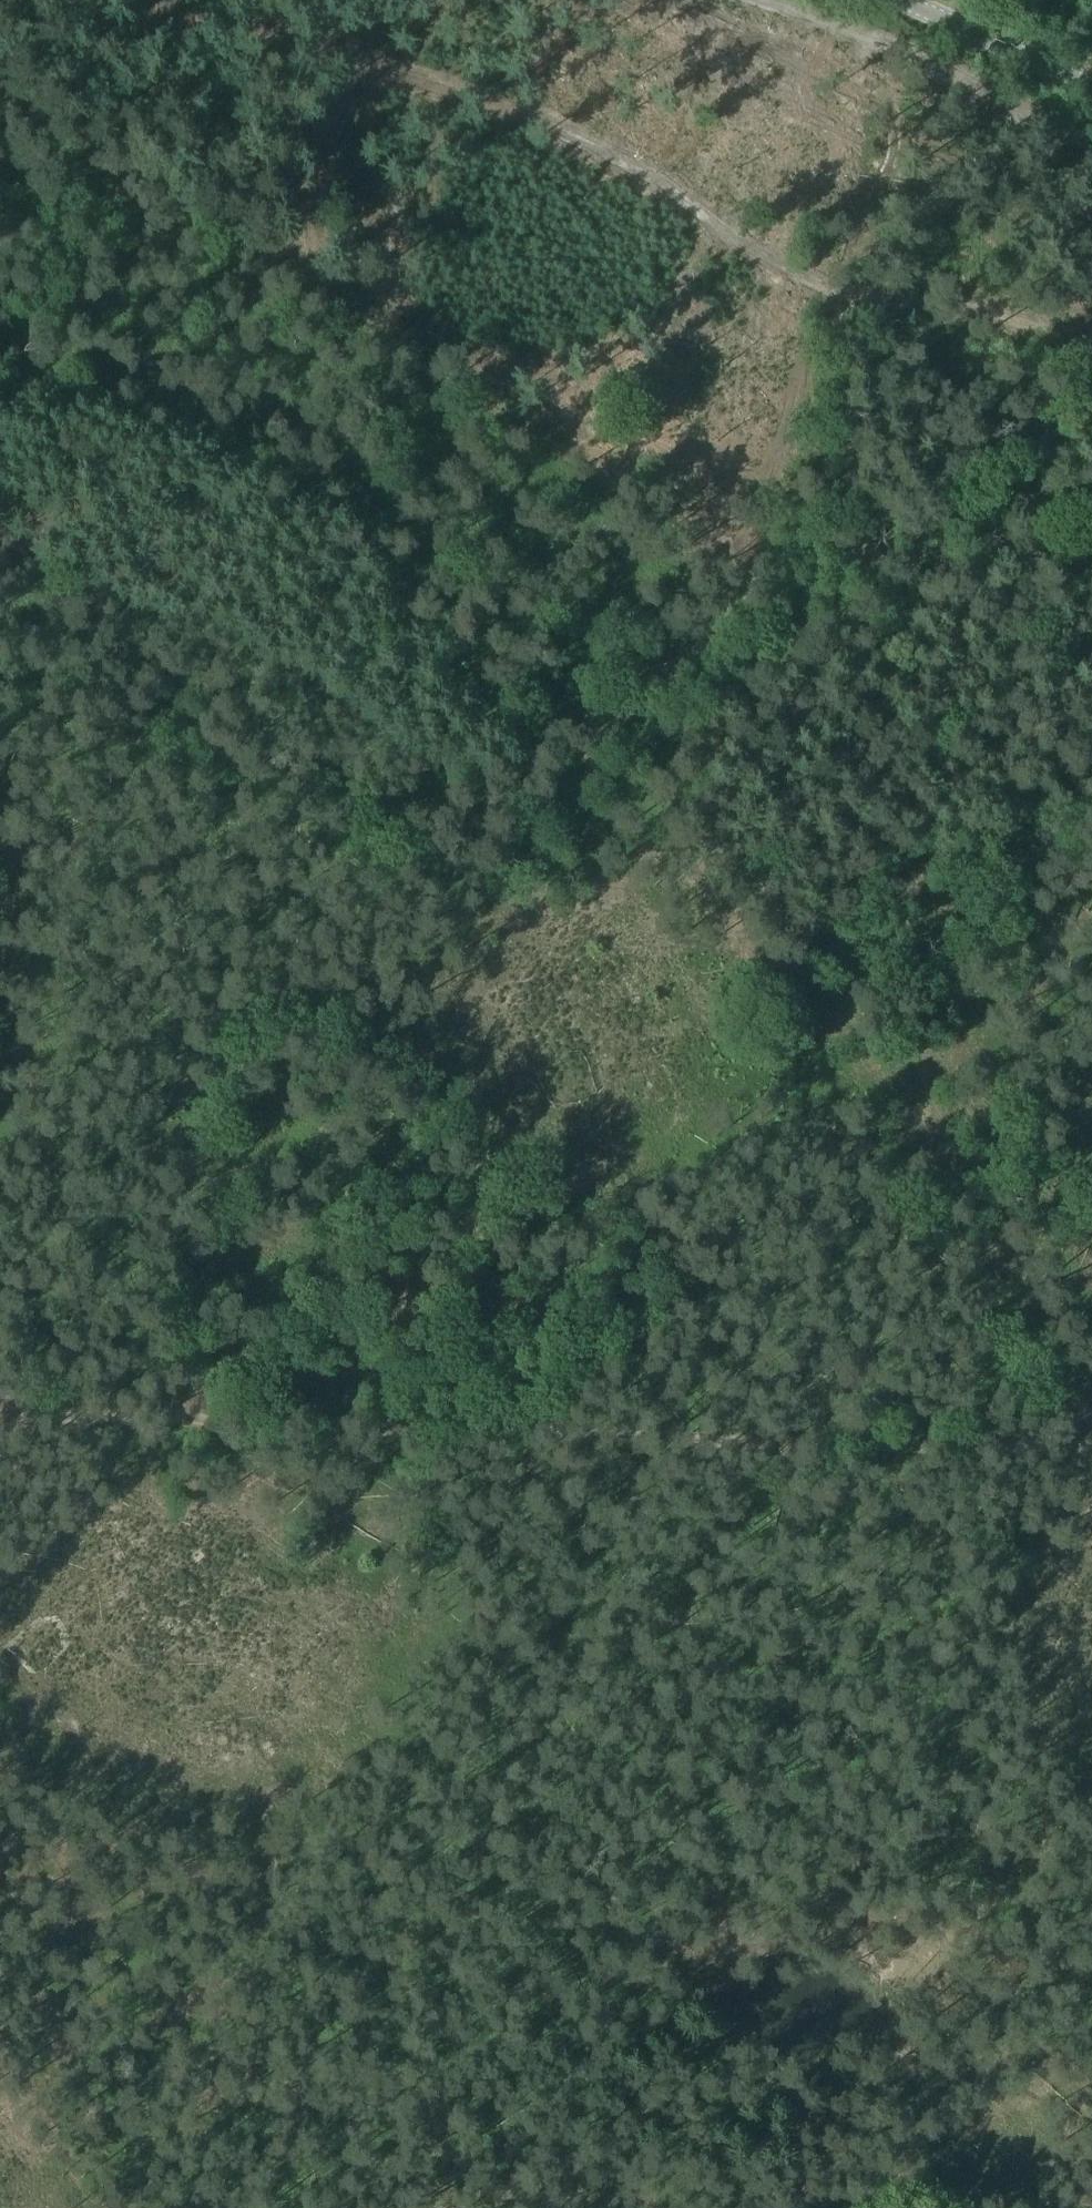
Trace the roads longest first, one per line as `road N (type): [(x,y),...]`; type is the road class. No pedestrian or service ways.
road 1 (track): [(1091,1456),(0,1418)]
road 2 (tertiary): [(1091,97),(862,0)]

